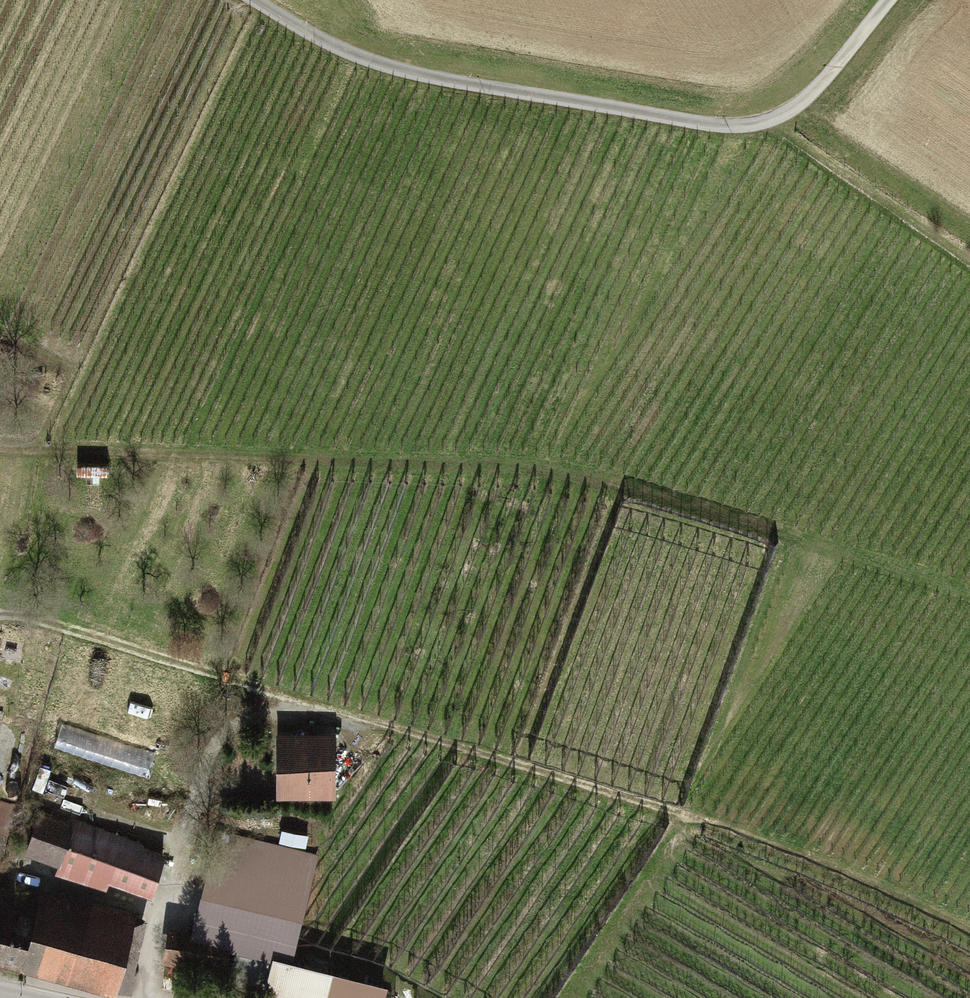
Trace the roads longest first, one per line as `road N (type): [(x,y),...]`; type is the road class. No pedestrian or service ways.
road 1 (track): [(0,619),(702,820),(885,889),(969,933)]
road 2 (track): [(0,447),(280,453),(555,472),(642,491),(969,595)]
road 3 (track): [(252,0),(325,44),(388,66),(719,128),(764,127),(802,107),(891,0)]
road 4 (track): [(194,810),(225,737),(256,719),(353,717)]

